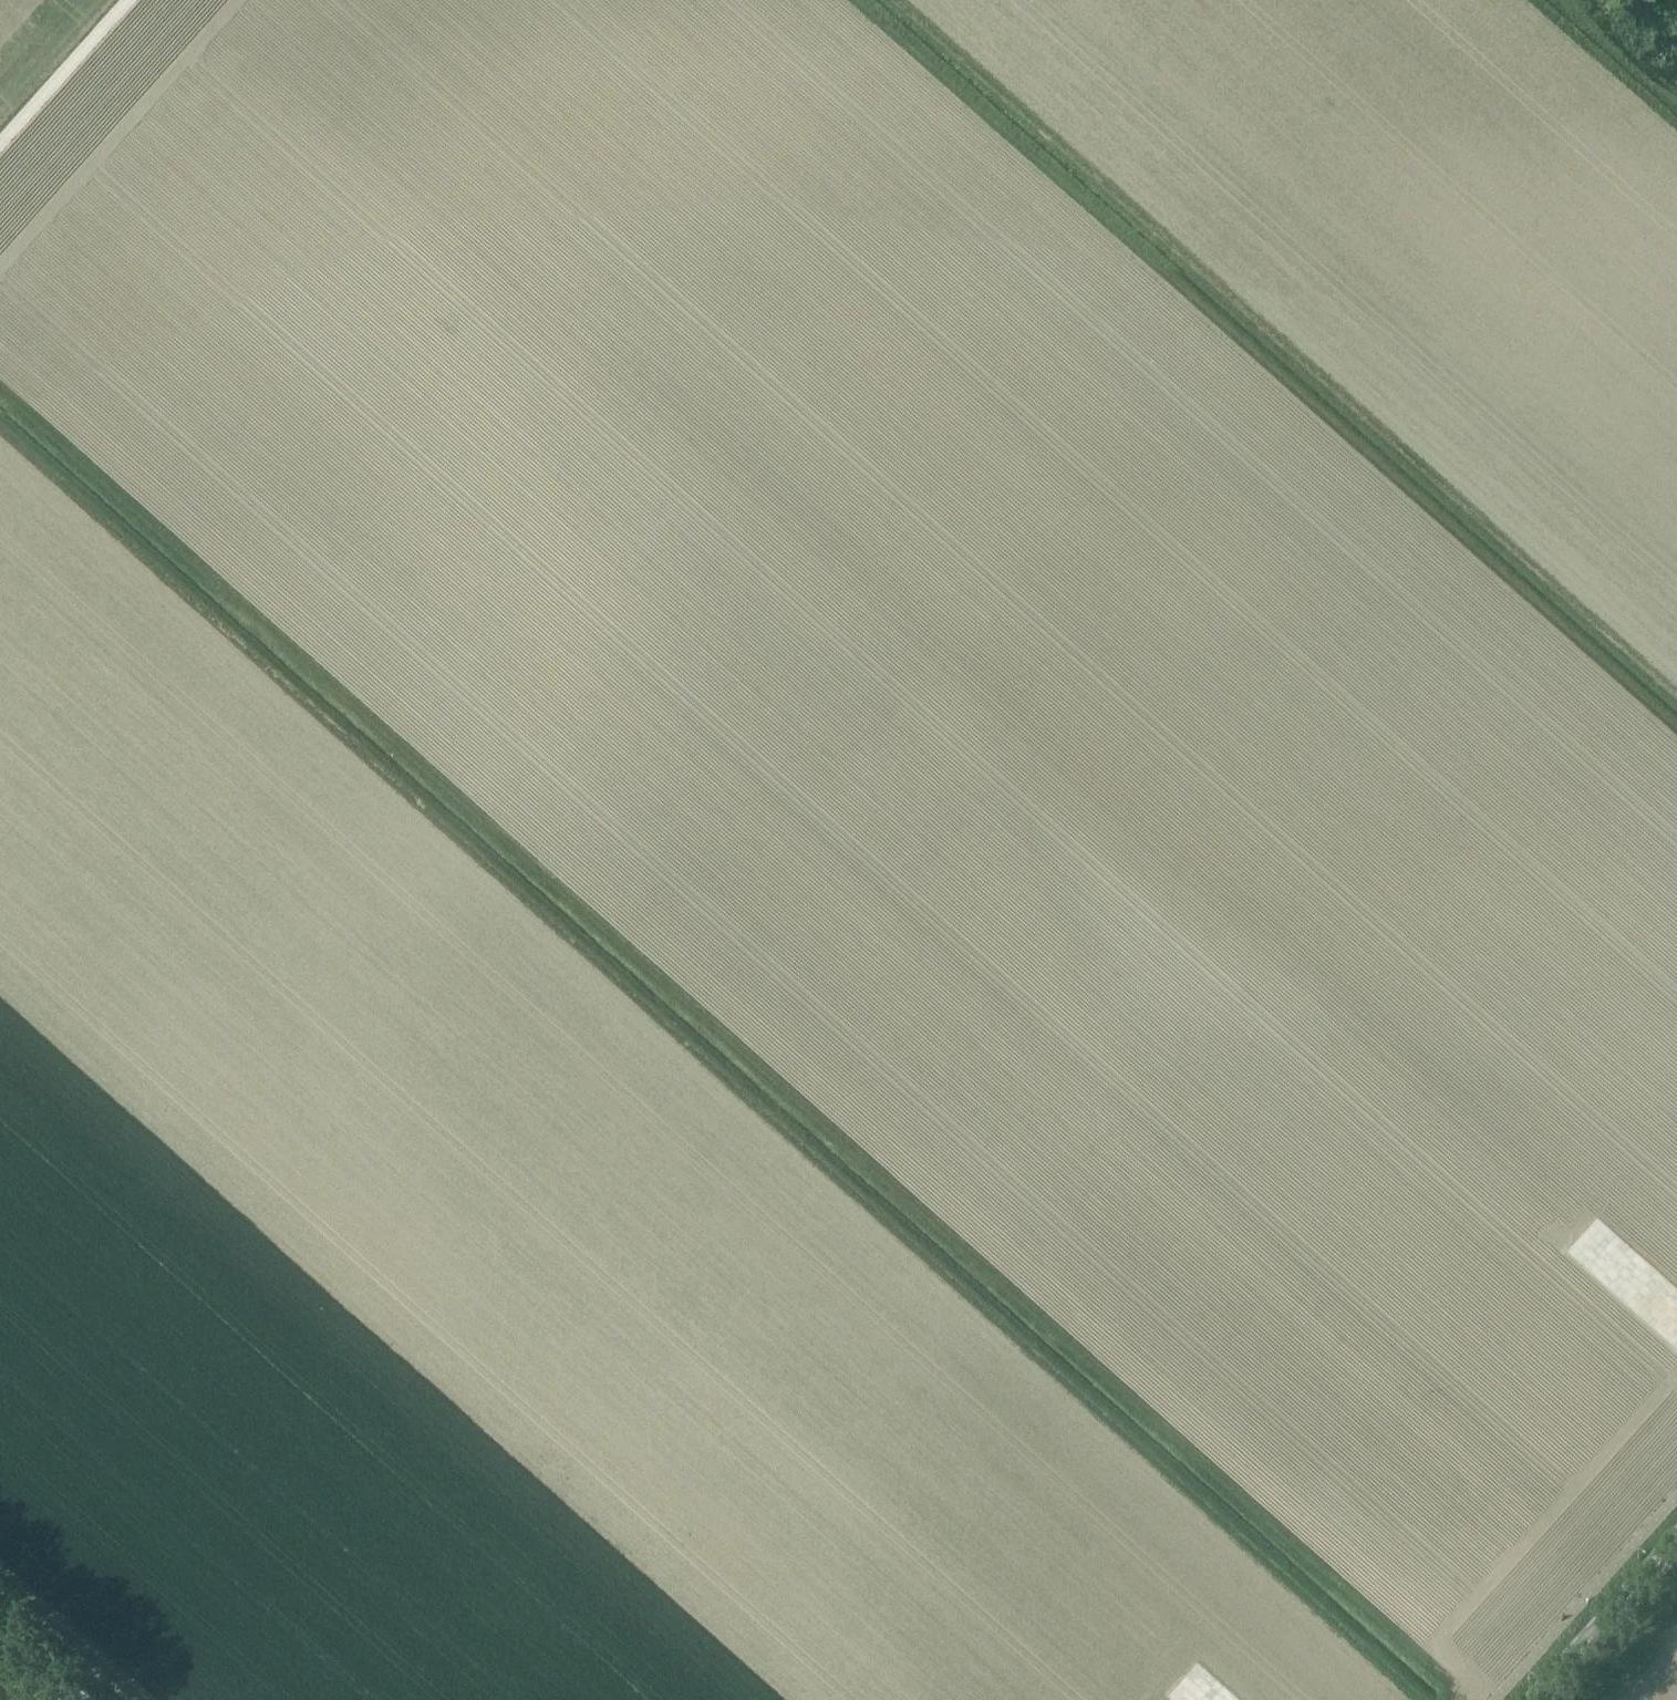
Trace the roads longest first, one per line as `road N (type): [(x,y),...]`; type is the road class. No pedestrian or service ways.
road 1 (tertiary): [(1534,1699),(1676,1540)]
road 2 (track): [(0,138),(122,0)]

